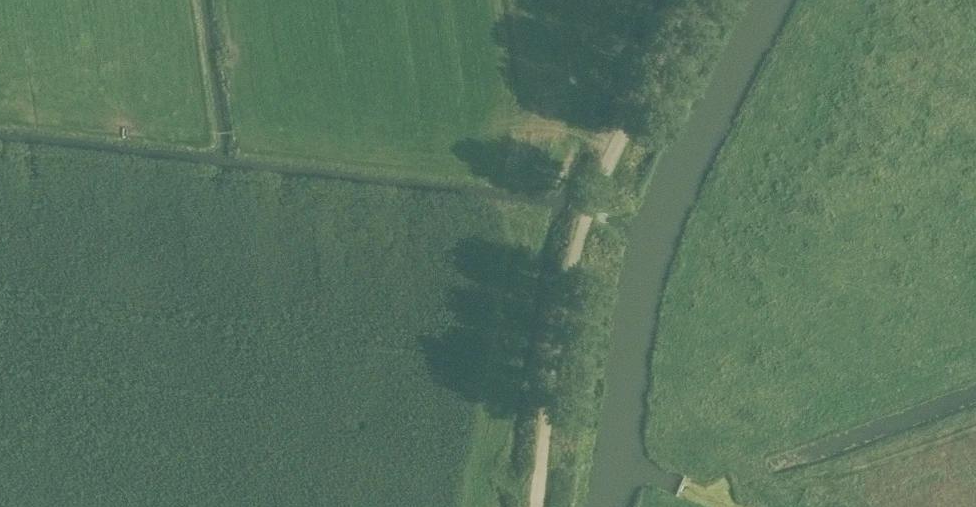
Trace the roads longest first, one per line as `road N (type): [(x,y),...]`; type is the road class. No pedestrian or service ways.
road 1 (unclassified): [(536,506),(548,375),(570,268),(694,0)]

